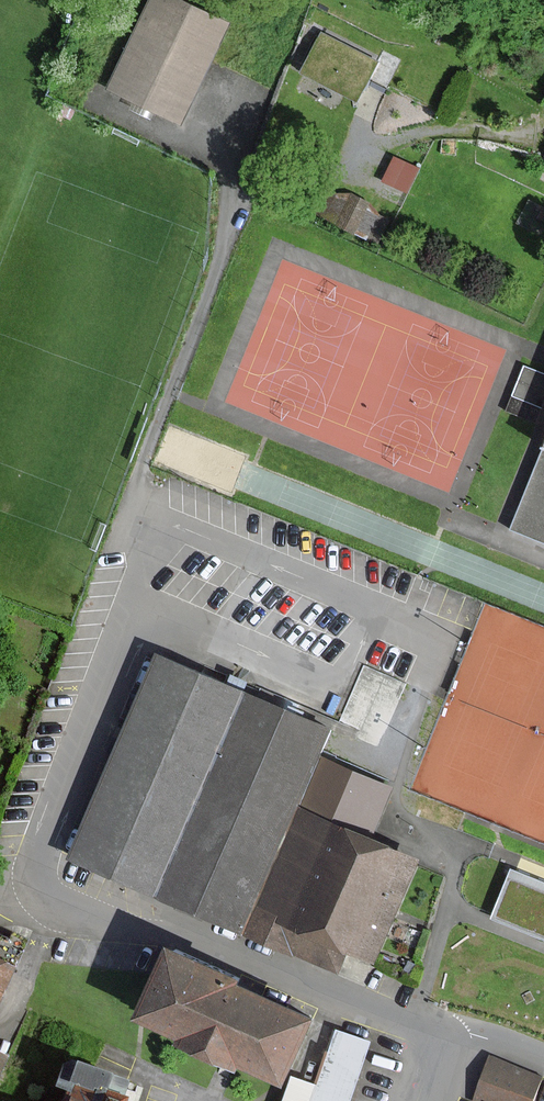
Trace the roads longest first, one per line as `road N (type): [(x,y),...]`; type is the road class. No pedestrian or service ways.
road 1 (residential): [(459,1038),(171,937),(34,905)]

